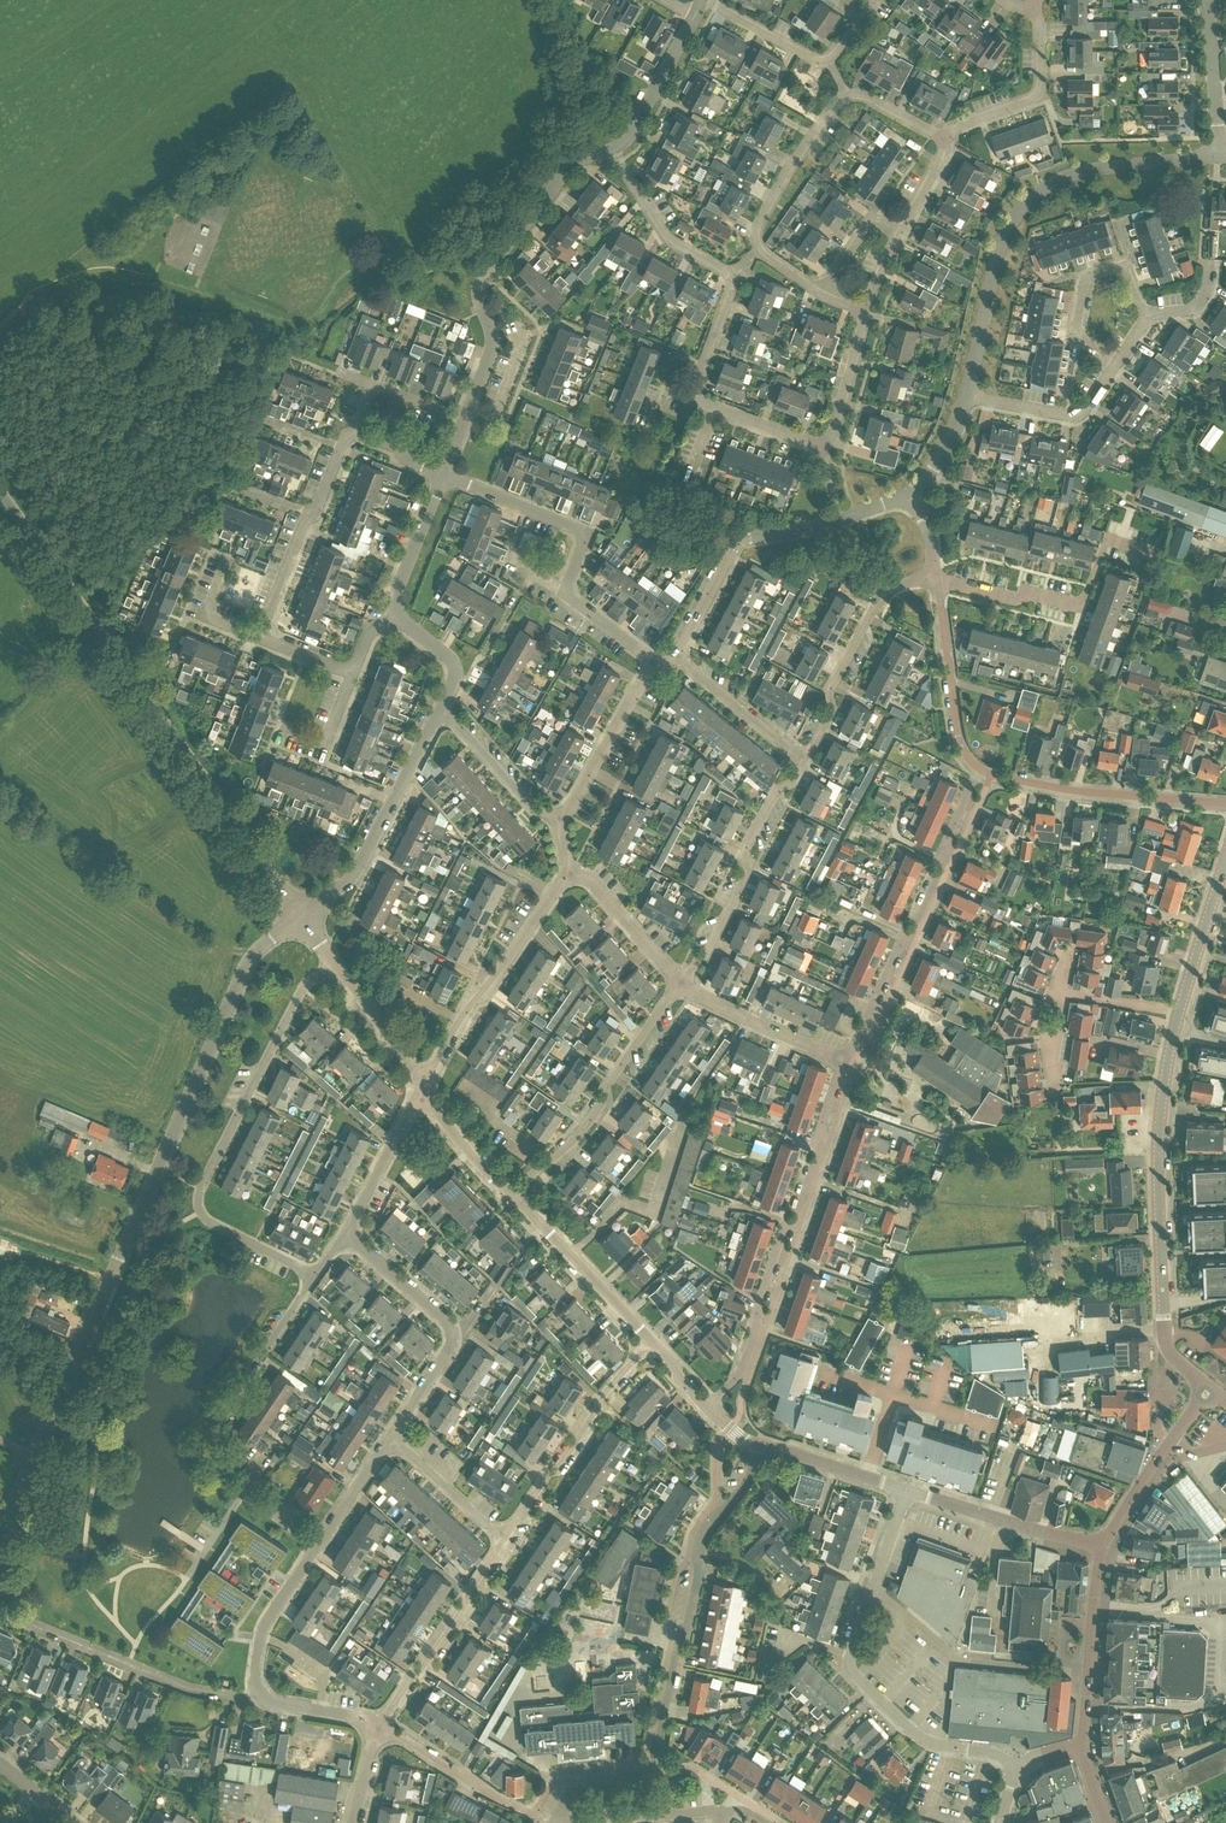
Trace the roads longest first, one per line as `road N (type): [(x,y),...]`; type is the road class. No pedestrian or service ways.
road 1 (residential): [(0,1533),(246,969),(301,916)]
road 2 (residential): [(301,916),(0,492)]
road 3 (residential): [(316,1275),(215,1226),(198,1198),(304,984),(339,968)]
road 4 (residential): [(965,399),(1001,246),(1032,198),(1096,169),(1217,157)]
road 5 (secondary): [(1209,1393),(1174,1360),(1164,1333),(1158,1148),(1178,1014)]
road 6 (residential): [(443,474),(491,358),(479,292),(483,276),(567,171),(614,149)]
road 7 (residential): [(904,1492),(860,1616),(851,1671),(927,1743),(996,1756),(1016,1772)]
road 8 (residential): [(706,1409),(743,1367),(757,1307),(846,1061)]
road 9 (residential): [(761,1446),(751,1472),(702,1531),(657,1771)]
road 10 (residential): [(316,1275),(222,1418),(217,1443),(230,1480),(321,1544)]
road 11 (residential): [(846,1061),(949,853),(947,840),(978,768)]
road 12 (residential): [(272,1703),(167,1681),(0,1612)]
road 13 (residential): [(681,980),(589,1122),(511,1196)]
road 14 (residential): [(806,760),(792,786),(775,793),(743,852),(748,867),(707,953),(681,980)]
road 15 (residential): [(301,916),(358,873),(442,706)]
road 16 (residential): [(1140,548),(1121,542),(1098,552),(1076,611),(935,576)]
road 17 (residential): [(425,1080),(569,872)]
road 18 (residential): [(1225,804),(1072,790),(978,768)]
road 19 (residential): [(503,1538),(605,1396),(655,1348)]
road 20 (residential): [(673,658),(738,543),(844,520)]
road 21 (residential): [(806,760),(881,596),(935,576)]
road 22 (residential): [(380,1726),(467,1606),(503,1538)]
road 23 (residential): [(566,592),(584,543),(575,524),(443,474)]
road 24 (residential): [(1105,1548),(904,1492)]
road 25 (residential): [(978,768),(961,741),(935,576)]
road 26 (secondary): [(1083,1745),(1105,1548)]
road 27 (residential): [(570,1254),(626,1203),(658,1212),(680,1129)]
road 28 (residential): [(947,141),(971,122),(1040,95),(1039,10)]
road 29 (residential): [(846,1061),(701,1002),(681,980)]
road 30 (residential): [(965,399),(1074,415),(1090,410),(1120,362)]
road 31 (residential): [(559,818),(654,662)]
road 32 (residential): [(759,252),(755,230),(793,163),(845,98)]
road 33 (residential): [(345,1236),(425,1080)]
road 34 (residential): [(728,273),(665,234),(614,149)]
road 35 (residential): [(806,760),(673,658)]
road 36 (residential): [(559,818),(537,813),(442,706)]
road 37 (residential): [(614,149),(628,138),(695,12)]
road 38 (residential): [(1120,362),(1072,331),(1082,276),(1126,267)]
road 39 (residential): [(681,980),(590,880),(569,872)]
road 40 (residential): [(1205,0),(1217,157)]
road 41 (secondary): [(1178,1014),(1225,865)]
road 42 (residential): [(401,617),(396,590),(443,474)]
road 43 (residential): [(509,1804),(380,1726)]
road 44 (residential): [(904,1492),(761,1446)]
road 45 (residential): [(503,1538),(391,1438)]
road 46 (residential): [(458,1333),(345,1236)]
road 47 (residential): [(511,1196),(437,1110),(425,1080)]
road 48 (residential): [(866,310),(827,450)]
road 49 (residential): [(831,62),(812,60),(702,1)]
road 50 (residential): [(425,1080),(339,968)]
road 51 (residential): [(694,402),(732,297),(728,273)]
road 52 (residential): [(259,637),(311,512)]
road 53 (residential): [(321,1544),(391,1438)]
road 54 (residential): [(655,1348),(570,1254)]
road 55 (residential): [(391,1438),(458,1333)]
road 56 (secondary): [(1105,1548),(1172,1445)]
road 57 (residential): [(282,725),(324,743),(352,673)]

